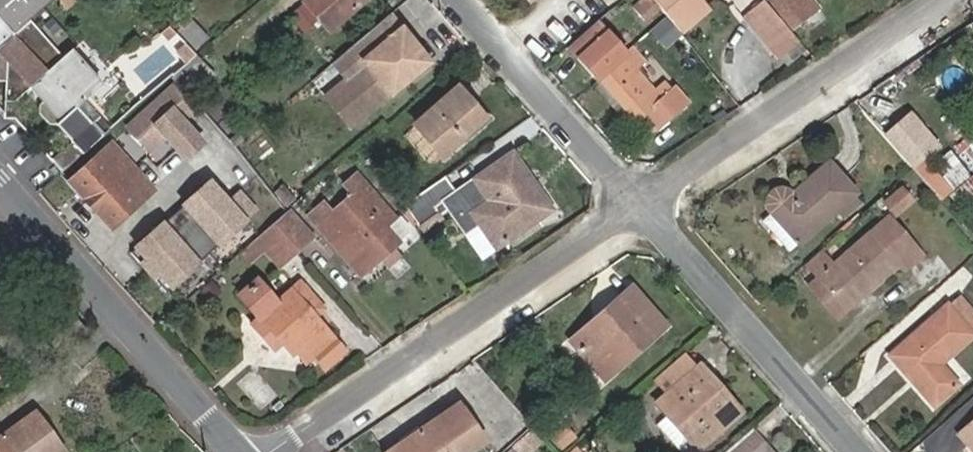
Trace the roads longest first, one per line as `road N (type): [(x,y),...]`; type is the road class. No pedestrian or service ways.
road 1 (residential): [(275,451),(643,207)]
road 2 (residential): [(643,207),(955,0)]
road 3 (tertiary): [(237,451),(0,182)]
road 4 (residential): [(643,207),(863,451)]
road 5 (residential): [(461,0),(643,207)]

